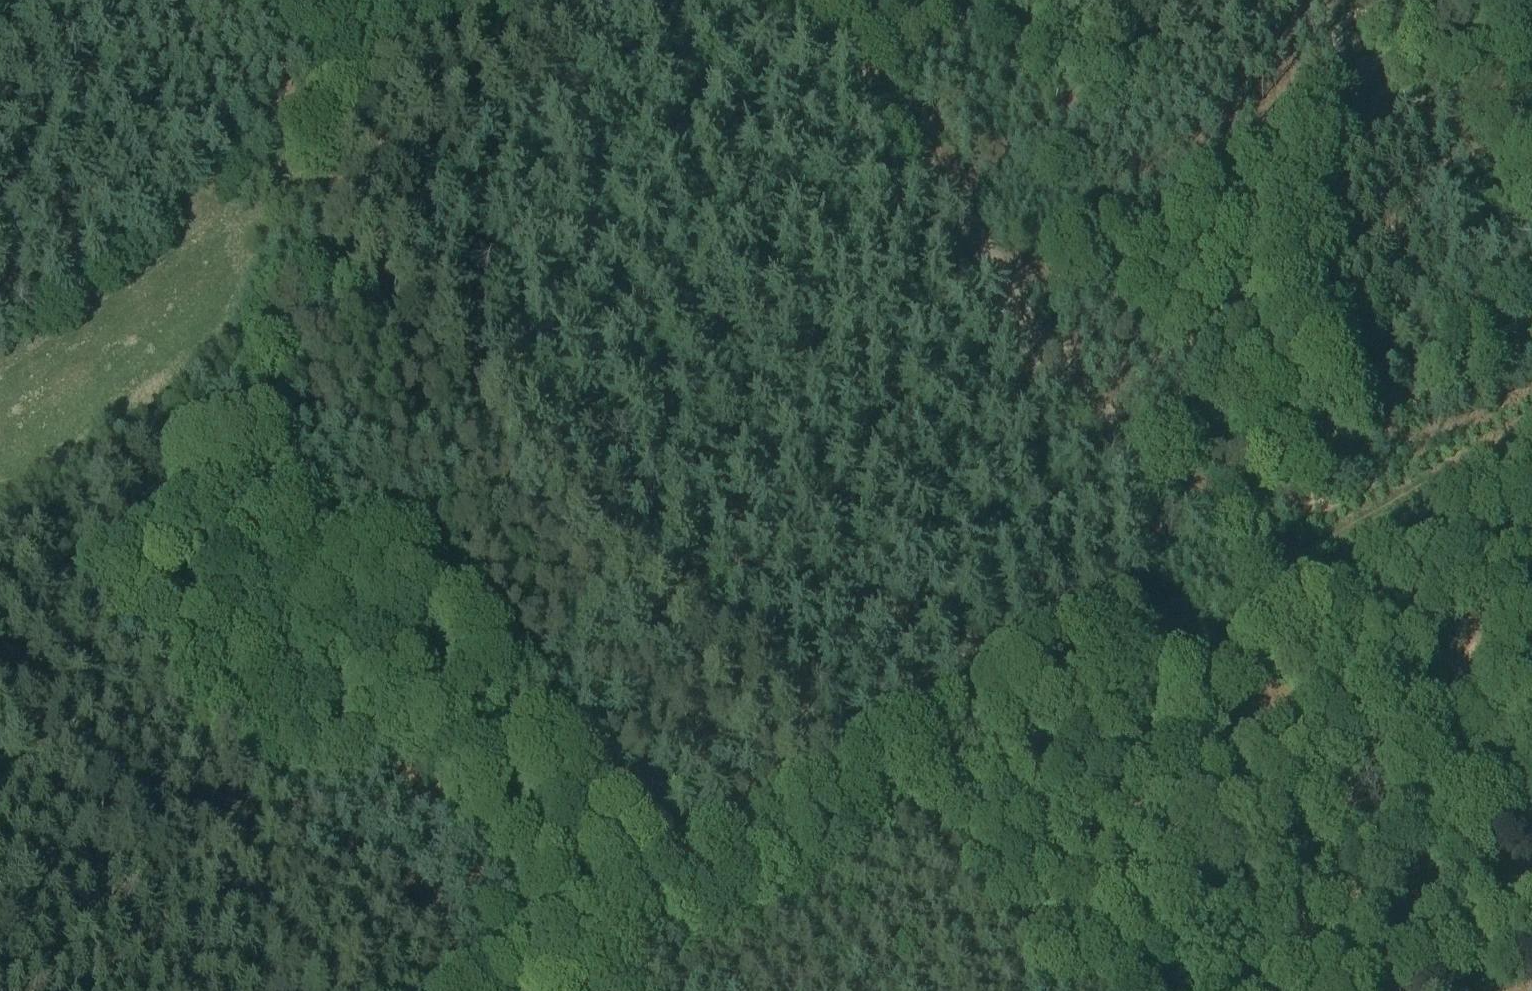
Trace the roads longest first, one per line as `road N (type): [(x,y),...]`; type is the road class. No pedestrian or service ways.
road 1 (track): [(542,990),(1299,556),(1463,668),(1531,746)]
road 2 (track): [(1299,556),(1531,421)]

